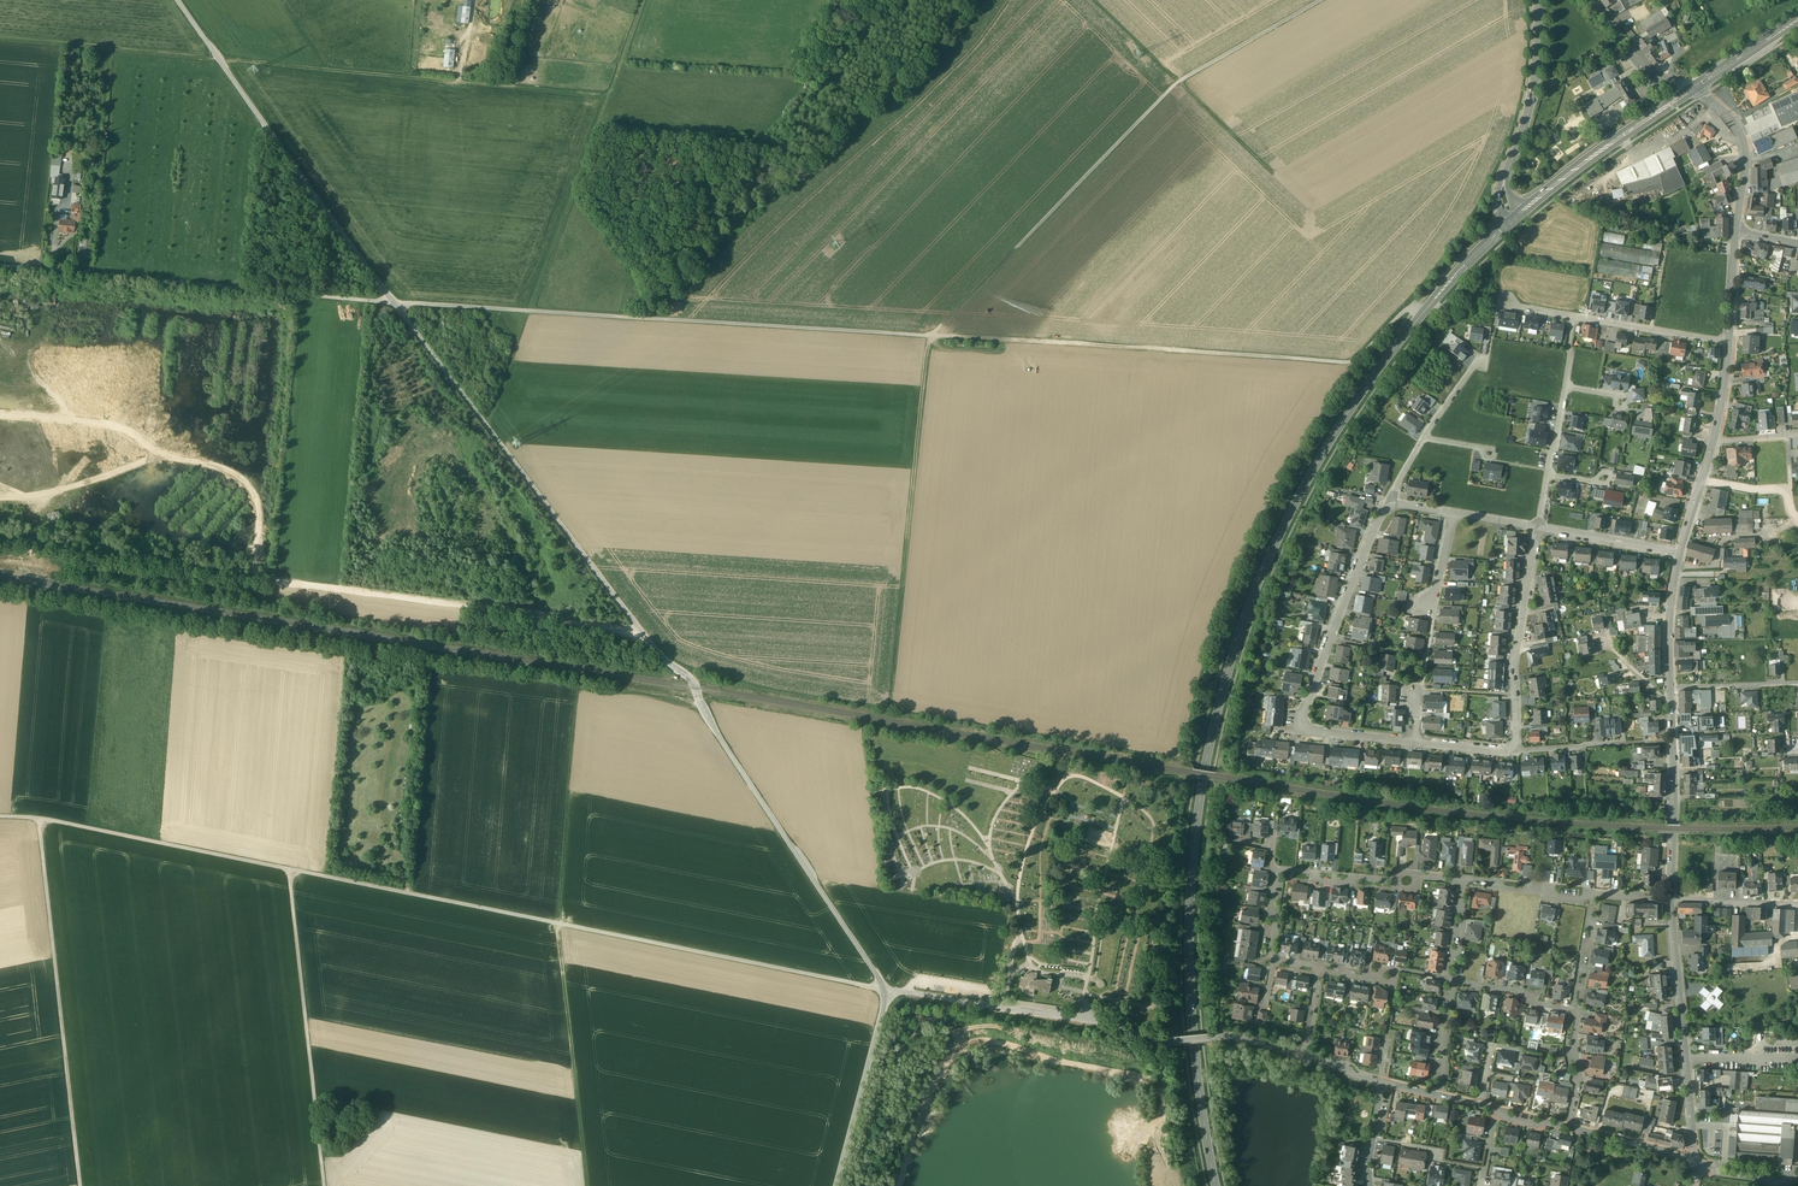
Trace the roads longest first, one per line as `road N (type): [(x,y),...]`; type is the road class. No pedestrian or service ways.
road 1 (unclassified): [(177,0),(560,528),(657,652),(692,680),(707,718),(887,991)]
road 2 (secondary): [(1216,1185),(1189,957),(1195,839),(1218,708),(1261,575),(1319,459),(1434,300)]
road 3 (track): [(0,42),(608,95)]
road 4 (track): [(1324,0),(1173,89),(931,336)]
road 5 (track): [(1424,312),(1406,310),(1345,362),(931,336)]
road 6 (track): [(931,336),(529,311)]
road 7 (track): [(888,709),(931,336)]
road 8 (track): [(81,1185),(39,818)]
road 9 (track): [(272,580),(256,548),(257,507),(246,486),(220,469),(157,455),(48,498),(0,500)]
road 10 (residential): [(1415,742),(1316,732),(1304,719),(1354,578),(1389,507)]
road 11 (residential): [(887,991),(1079,1019),(1163,1041),(1218,1037)]
road 12 (track): [(529,311),(642,0)]
road 13 (track): [(325,1185),(292,869)]
road 14 (track): [(585,1185),(555,923)]
road 15 (unclassified): [(1696,1160),(1671,899)]
road 16 (track): [(1273,177),(1092,0)]
road 17 (track): [(577,686),(555,923)]
road 18 (residential): [(1538,528),(1514,665),(1512,749)]
road 19 (secondary): [(1520,219),(1696,92)]
road 20 (secondary): [(1689,87),(1517,211)]
road 21 (residential): [(835,1185),(887,991)]
road 22 (track): [(887,106),(1024,241)]
road 23 (secondary): [(1507,173),(1534,85),(1538,0)]
road 24 (track): [(0,413),(93,422),(134,437),(157,455)]
road 25 (residential): [(1672,741),(1512,749)]
road 26 (unclassified): [(1736,231),(1744,144),(1733,121),(1696,92)]
road 27 (unclassified): [(1671,899),(1672,741)]
road 28 (residential): [(1729,342),(1574,317)]
road 29 (residential): [(1538,528),(1680,552)]
road 30 (unclassified): [(1670,688),(1669,625),(1680,552)]
road 31 (track): [(529,311),(394,303)]
road 32 (residential): [(1567,1127),(1696,1160)]
road 33 (residential): [(1689,87),(1648,67),(1592,0)]
road 34 (residential): [(1463,878),(1591,896)]
road 35 (secondary): [(1797,17),(1689,87)]
road 36 (residential): [(1670,688),(1797,684)]
road 37 (residential): [(1671,899),(1797,906)]
road 38 (residential): [(1277,868),(1311,872),(1317,880),(1398,880)]
road 39 (track): [(487,428),(529,311)]
road 40 (secondary): [(1696,92),(1797,24)]
road 41 (residential): [(1454,982),(1572,1010)]
road 42 (residential): [(1591,896),(1590,944),(1581,951),(1572,1010)]
road 43 (residential): [(1572,1010),(1579,1077),(1567,1127)]
road 44 (residential): [(1702,480),(1787,491),(1797,521)]

